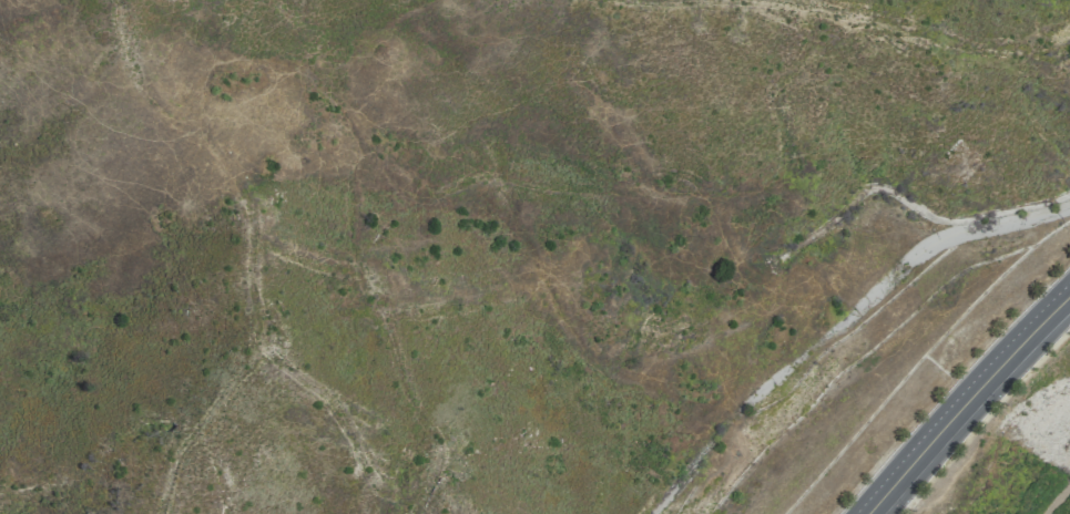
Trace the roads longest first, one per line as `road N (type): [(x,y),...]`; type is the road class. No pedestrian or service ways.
road 1 (residential): [(868,513),(1069,295)]

